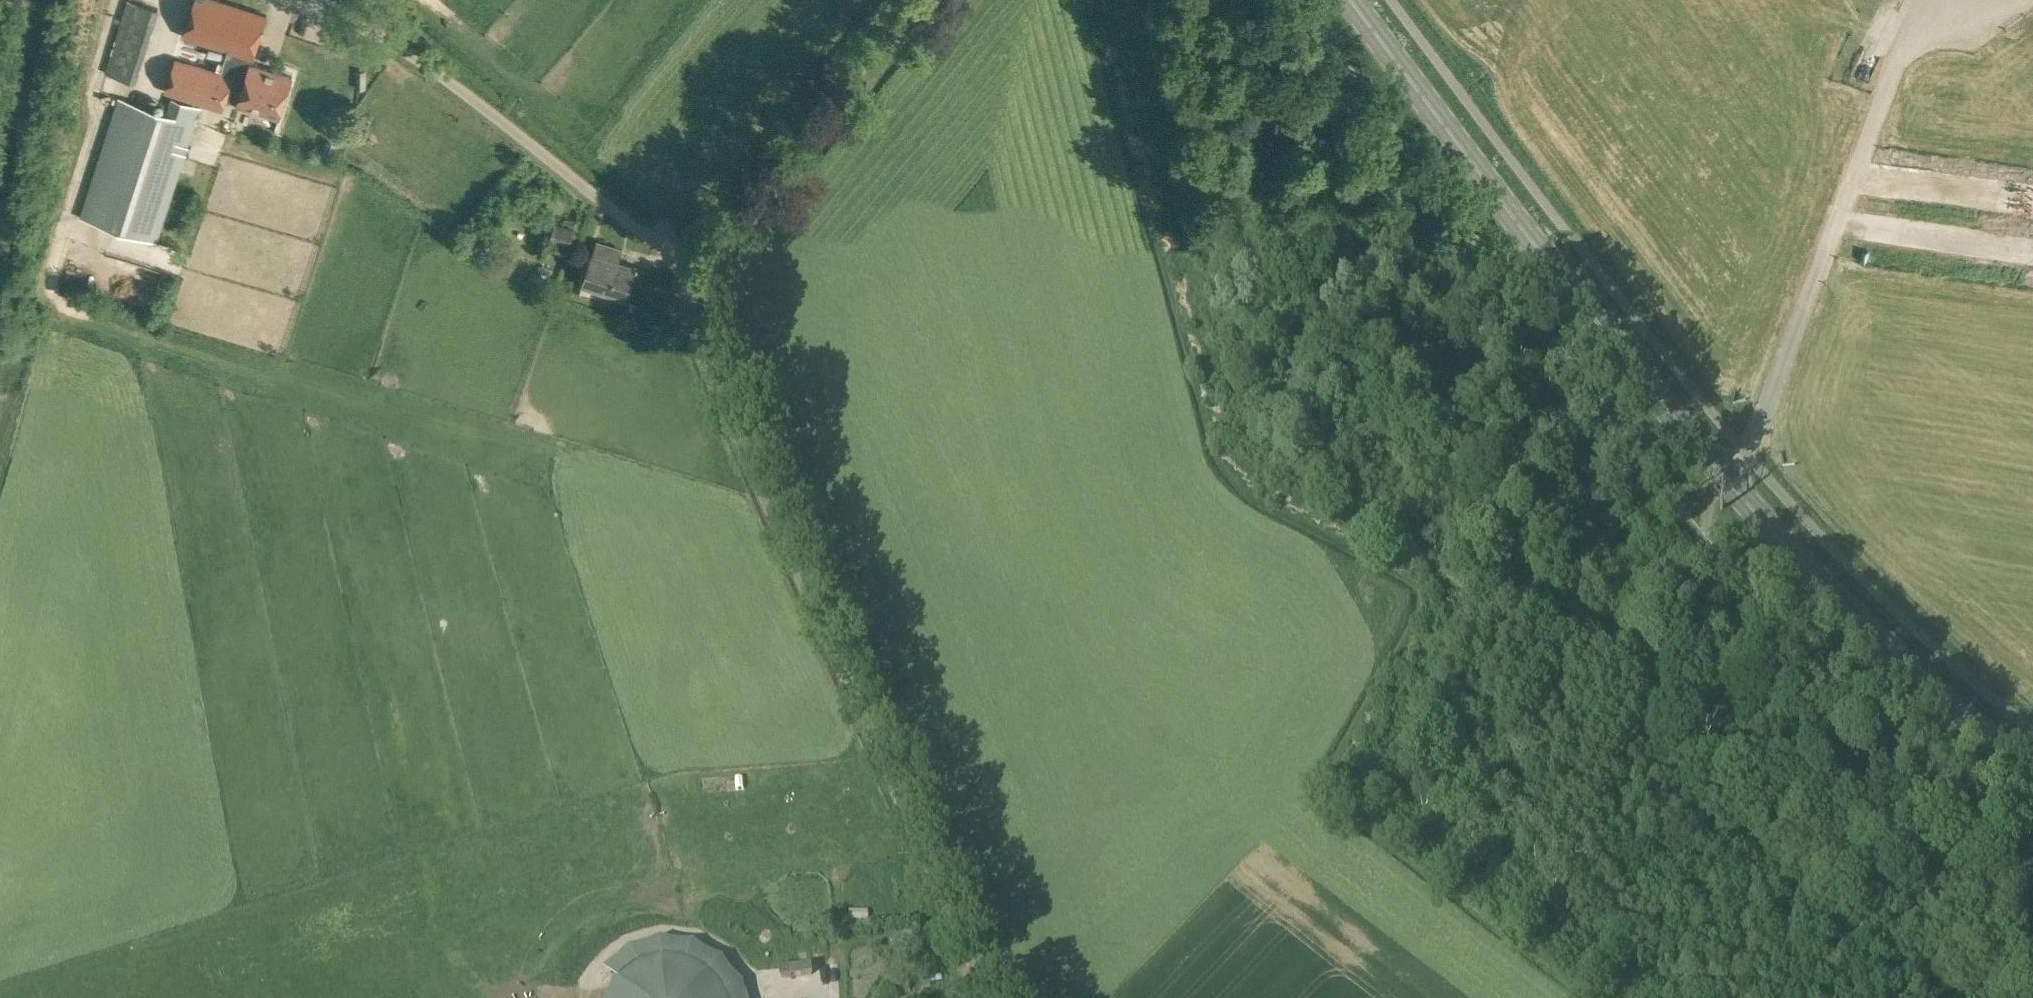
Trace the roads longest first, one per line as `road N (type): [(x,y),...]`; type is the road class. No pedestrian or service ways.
road 1 (unclassified): [(988,997),(689,318),(708,256),(915,0)]
road 2 (primary): [(2032,775),(1934,695),(1797,564),(1610,346),(1351,0)]

